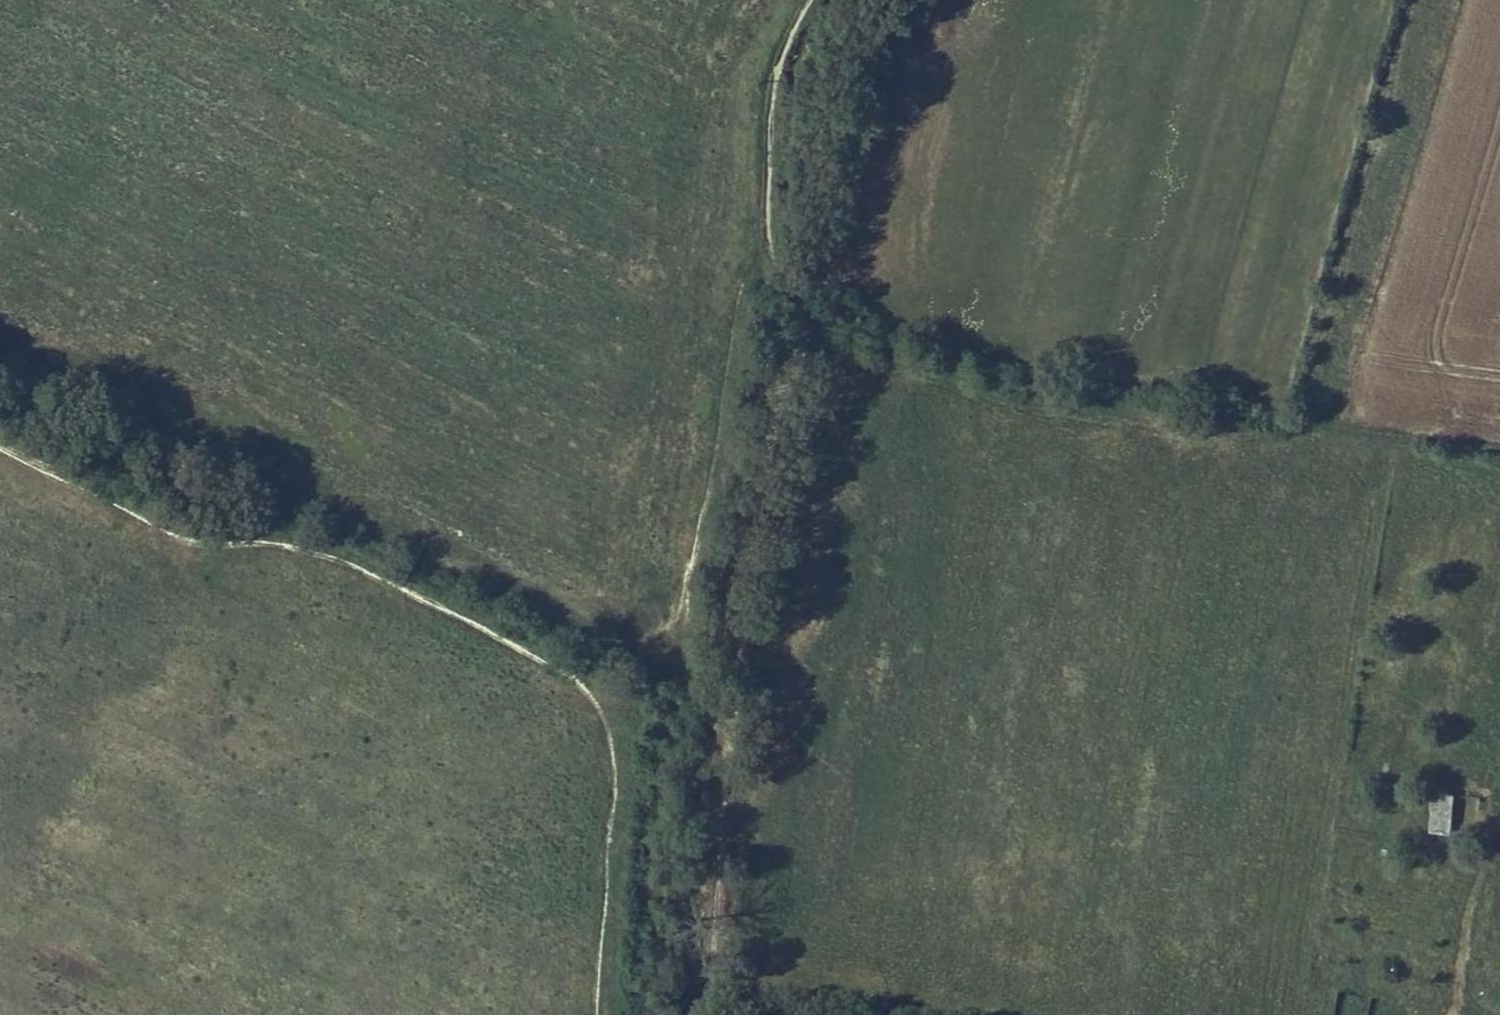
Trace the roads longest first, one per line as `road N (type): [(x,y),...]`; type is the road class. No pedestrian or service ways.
road 1 (track): [(687,1014),(702,809),(735,536),(794,263),(816,75),(857,0)]
road 2 (track): [(690,977),(907,1014)]

